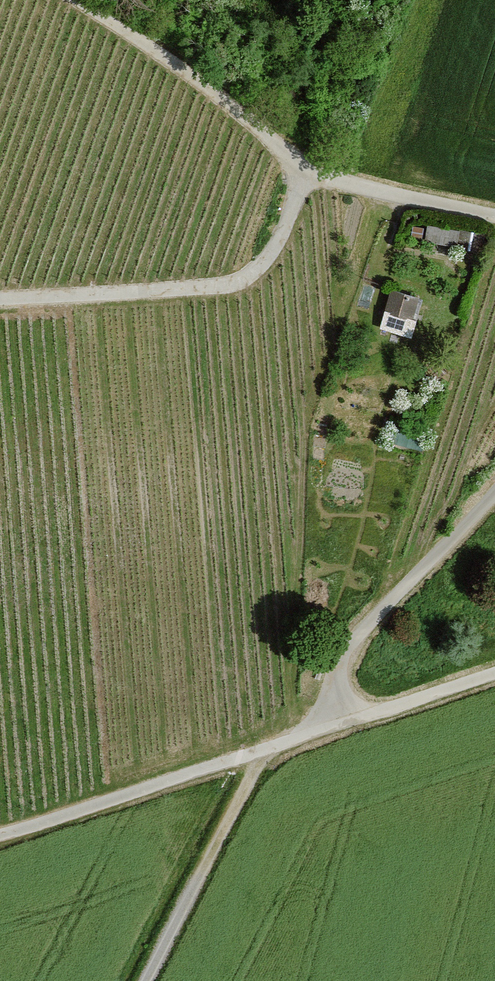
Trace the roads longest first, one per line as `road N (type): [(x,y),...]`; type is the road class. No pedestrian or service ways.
road 1 (track): [(494,491),(352,642),(335,685),(334,726),(0,835)]
road 2 (track): [(80,0),(177,65),(307,171),(494,215)]
road 3 (track): [(307,171),(277,243),(240,280),(0,298)]
road 4 (track): [(266,748),(145,980)]
road 5 (track): [(334,726),(494,674)]

